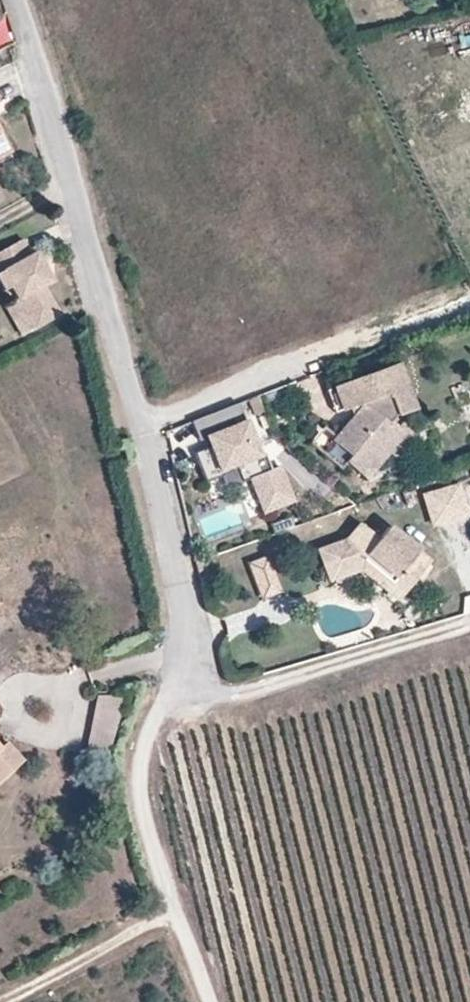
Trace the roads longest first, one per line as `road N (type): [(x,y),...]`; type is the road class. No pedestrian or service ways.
road 1 (residential): [(188,687),(185,618),(145,421),(15,0)]
road 2 (track): [(10,1001),(172,911),(141,784),(155,713),(167,695),(188,687)]

